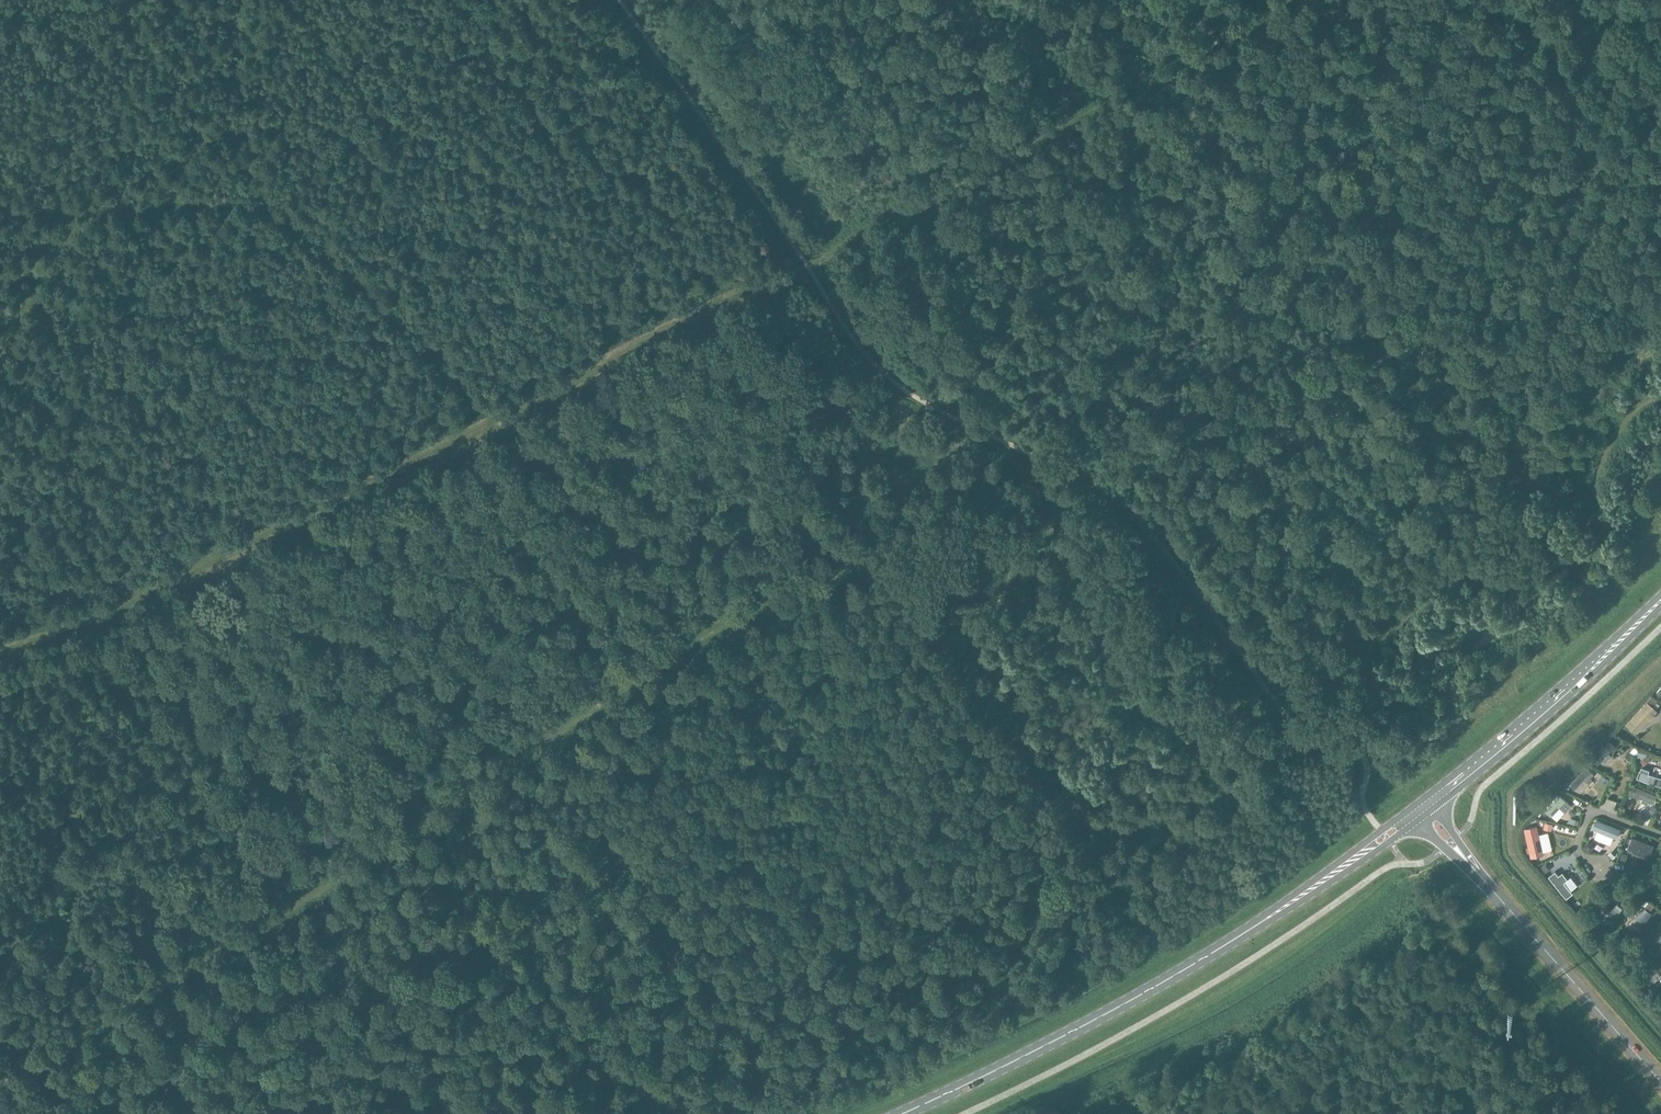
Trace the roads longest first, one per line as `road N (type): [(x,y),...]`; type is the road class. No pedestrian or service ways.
road 1 (track): [(1005,442),(957,507),(911,541),(674,654),(348,875),(0,1083)]
road 2 (track): [(808,267),(107,620),(0,658)]
road 3 (track): [(720,628),(285,221),(250,203),(209,201),(0,212)]
road 4 (primary): [(906,1113),(1239,939),(1421,812)]
road 5 (track): [(813,276),(831,249),(928,204),(1283,0)]
road 6 (tertiary): [(1660,1079),(1421,812)]
road 7 (primary): [(1421,812),(1660,600)]
road 8 (track): [(0,354),(83,210)]

